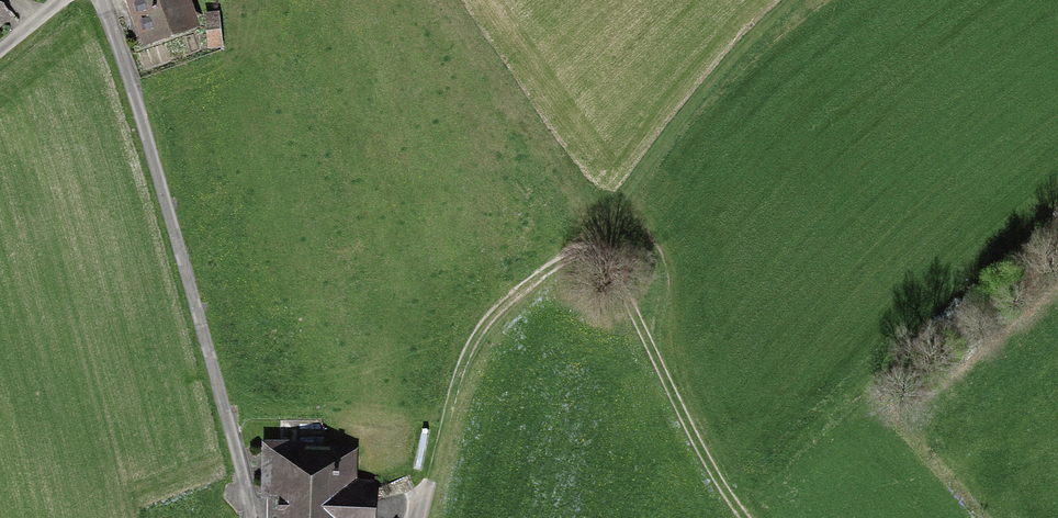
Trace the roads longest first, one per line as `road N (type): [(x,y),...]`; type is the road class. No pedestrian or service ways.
road 1 (unclassified): [(102,0),(134,81),(253,517)]
road 2 (track): [(558,263),(600,222),(659,138),(803,0)]
road 3 (track): [(558,263),(590,256),(609,268),(714,475),(745,517)]
road 4 (track): [(420,517),(476,336),(507,299),(558,263)]

